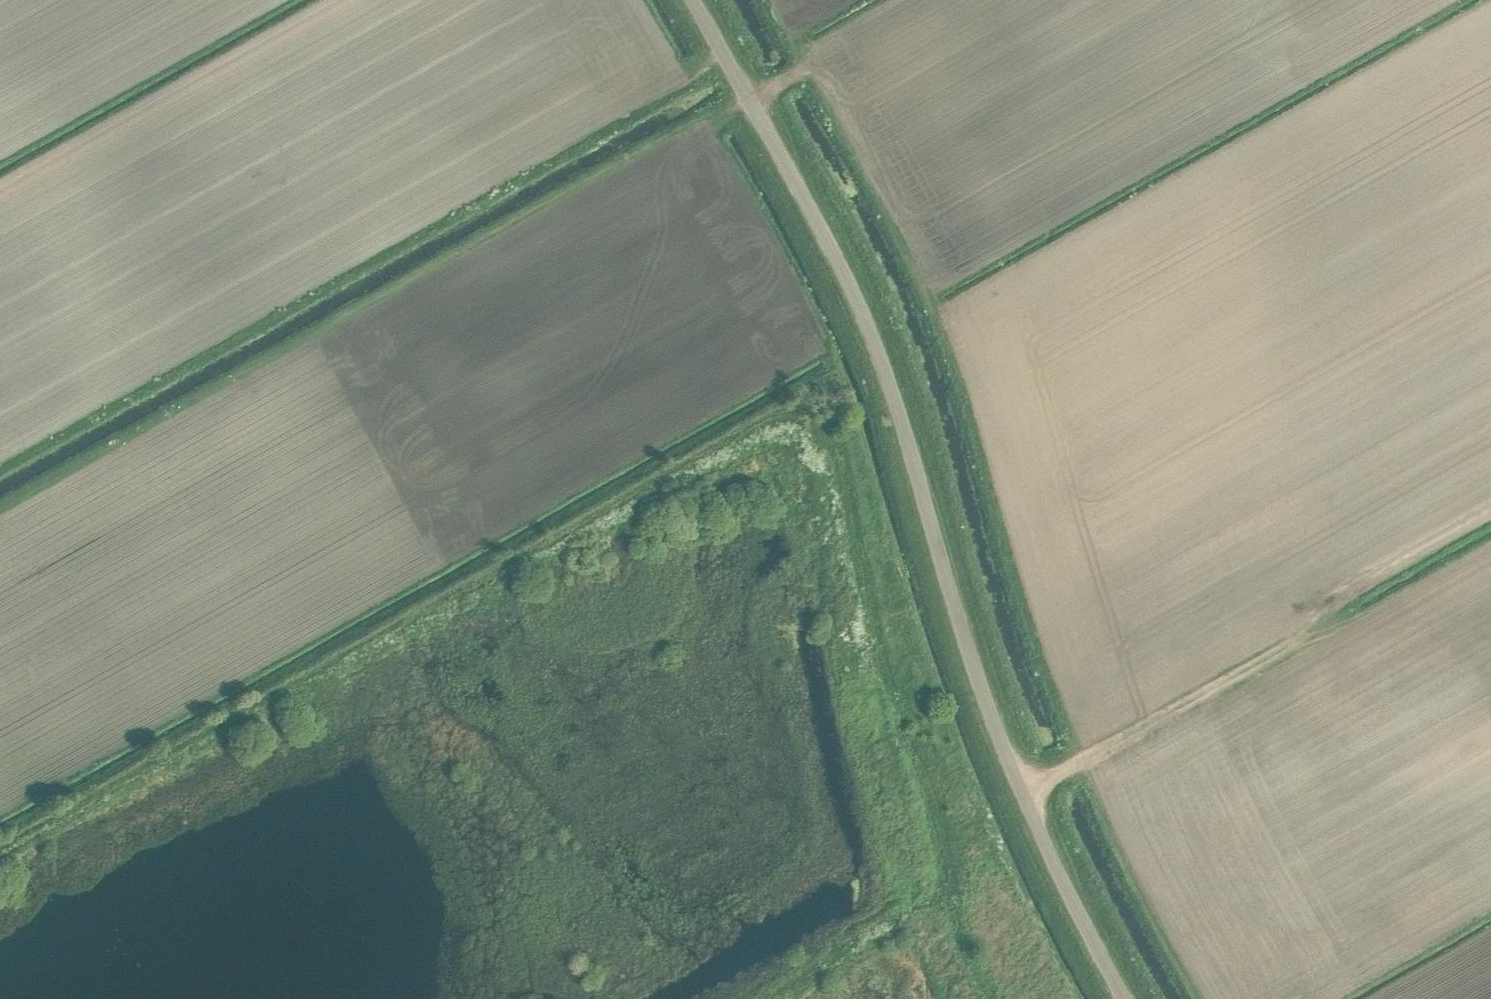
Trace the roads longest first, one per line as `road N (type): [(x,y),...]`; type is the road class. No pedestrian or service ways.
road 1 (unclassified): [(1124,998),(1006,755),(868,328),(687,0)]

